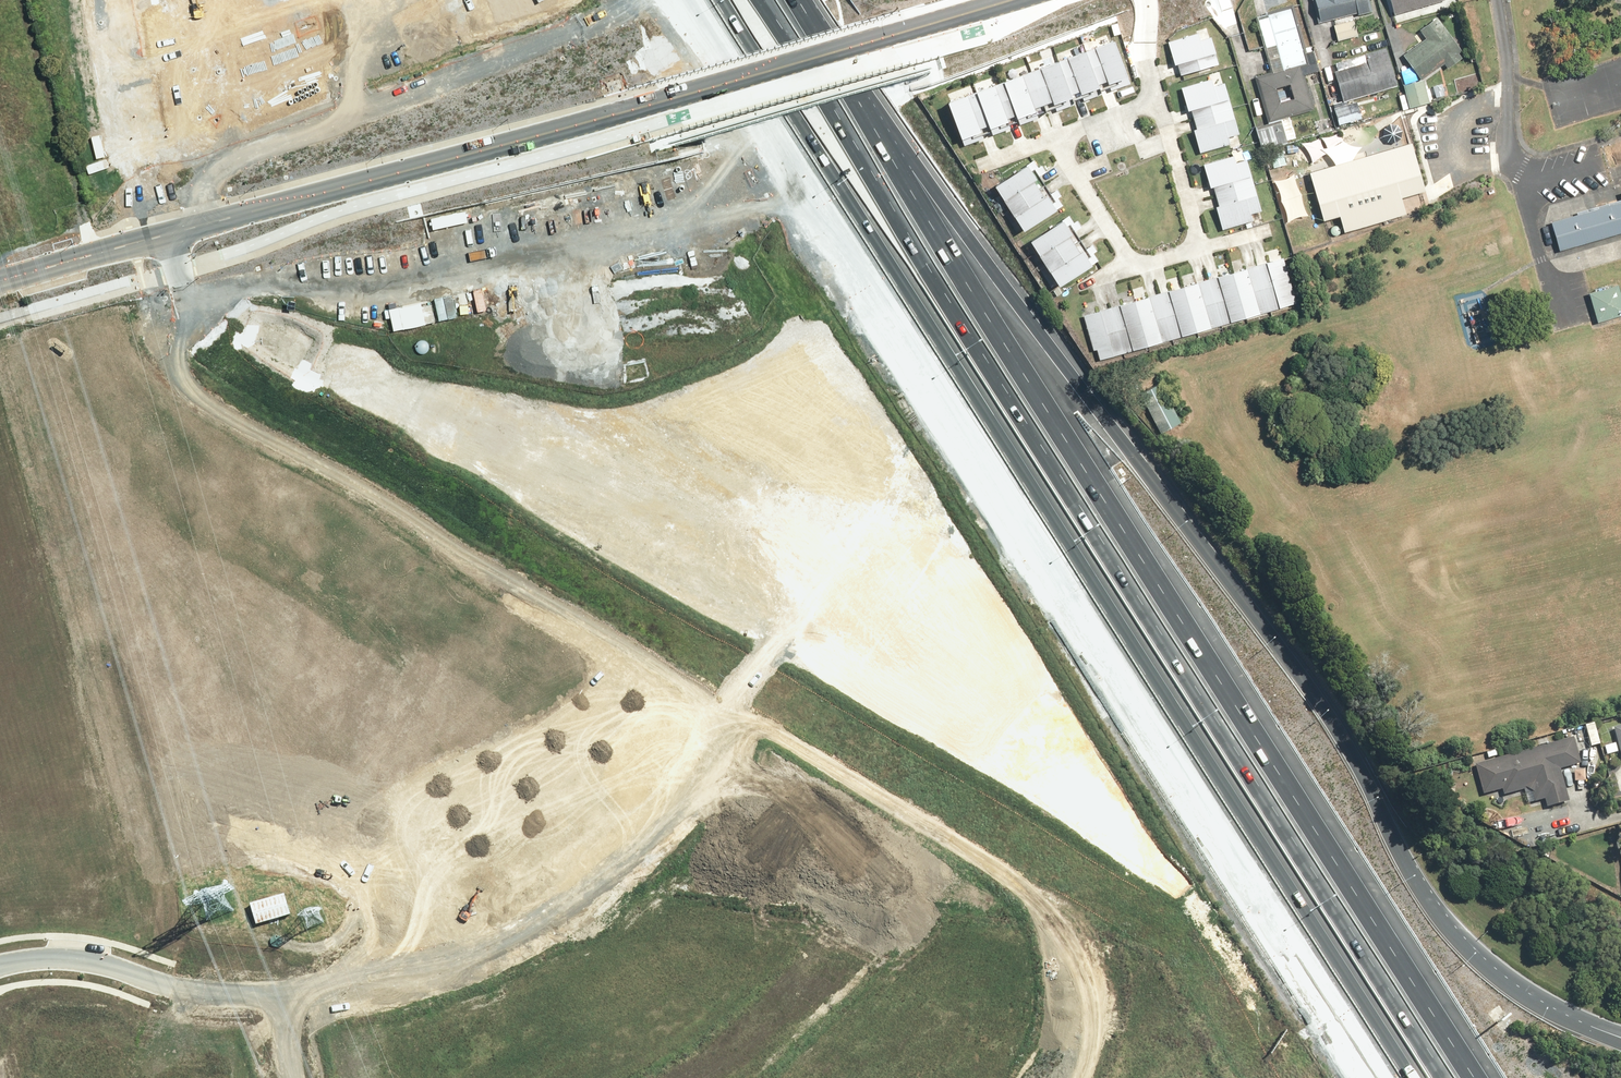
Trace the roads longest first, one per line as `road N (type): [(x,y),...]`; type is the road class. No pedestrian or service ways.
road 1 (motorway): [(783,10),(1109,407),(1285,642),(1439,912),(1474,951),(1591,1024)]
road 2 (motorway): [(1415,1077),(722,0)]
road 3 (motorway): [(783,10),(1470,1077)]
road 4 (tertiary): [(1002,0),(167,237)]
road 5 (unknown): [(714,694),(1065,883),(1091,947),(1087,1044),(1072,1077)]
road 6 (unknown): [(288,985),(473,912),(603,835),(641,797),(714,694)]
road 7 (unknown): [(167,237),(200,363),(227,400),(484,555)]
road 8 (unknown): [(484,555),(627,349),(683,305),(755,266)]
road 9 (unknown): [(929,807),(834,952),(752,1034),(687,1077)]
road 10 (unknown): [(183,688),(318,660),(427,610),(484,555)]
road 11 (residential): [(215,173),(492,66)]
road 12 (unknown): [(484,555),(714,694)]
road 13 (residential): [(167,237),(146,179),(112,6)]
road 14 (tertiary): [(167,237),(0,285)]
road 15 (residential): [(0,966),(82,960),(165,985)]
road 16 (residential): [(1158,98),(1198,237),(1192,248)]
road 17 (residential): [(492,66),(629,16)]
road 18 (residential): [(1135,263),(1066,155),(1067,143)]
road 19 (unknown): [(165,985),(288,985)]

